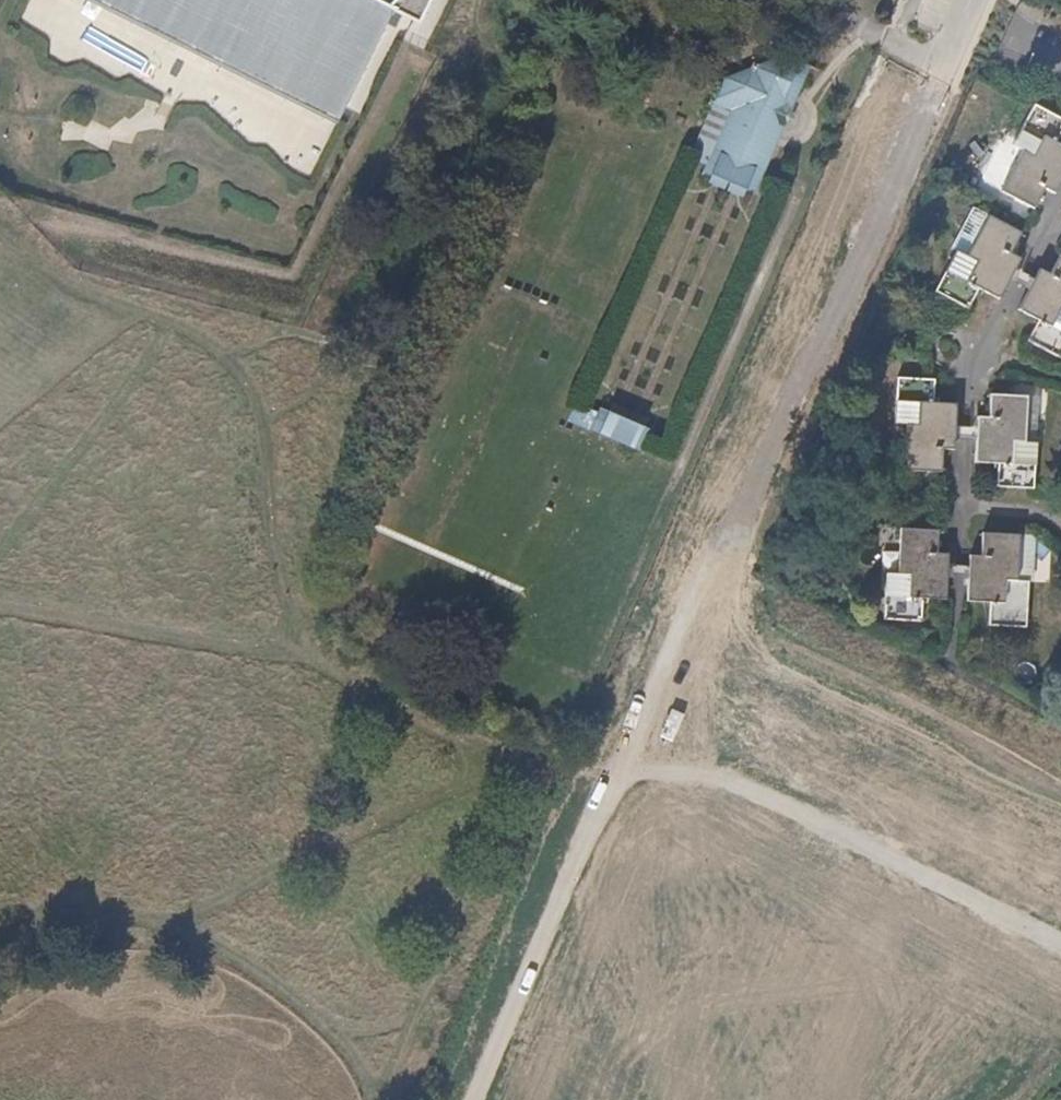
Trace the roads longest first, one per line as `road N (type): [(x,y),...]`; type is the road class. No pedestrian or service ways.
road 1 (unknown): [(946,60),(645,730),(1060,940)]

